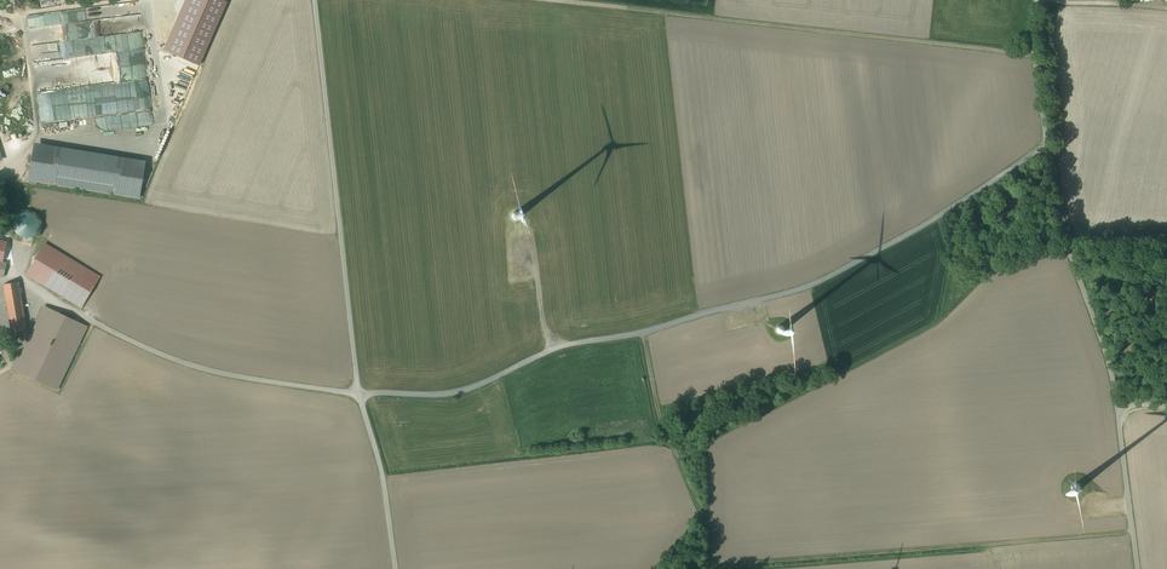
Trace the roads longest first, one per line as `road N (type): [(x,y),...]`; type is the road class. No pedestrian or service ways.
road 1 (track): [(360,394),(445,394),(555,349),(787,294),(861,259),(1048,144)]
road 2 (unclassified): [(395,568),(360,394),(314,0)]
road 3 (track): [(555,0),(1001,52)]
road 4 (unclassified): [(1118,396),(1062,211),(1032,0)]
road 5 (unclassified): [(1139,568),(1118,396)]
road 6 (track): [(555,349),(518,218)]

